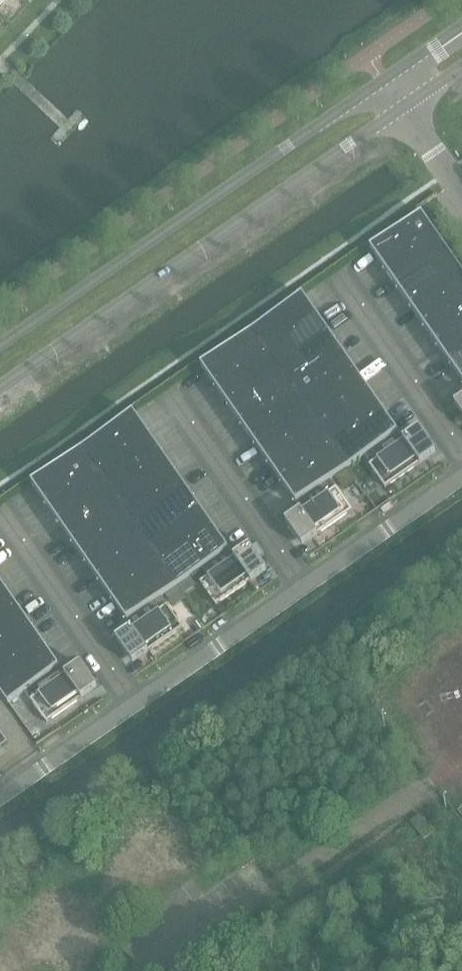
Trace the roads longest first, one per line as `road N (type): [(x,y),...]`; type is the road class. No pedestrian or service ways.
road 1 (unclassified): [(0,798),(461,478)]
road 2 (secondary): [(0,385),(403,107)]
road 3 (secondary): [(384,79),(0,345)]

